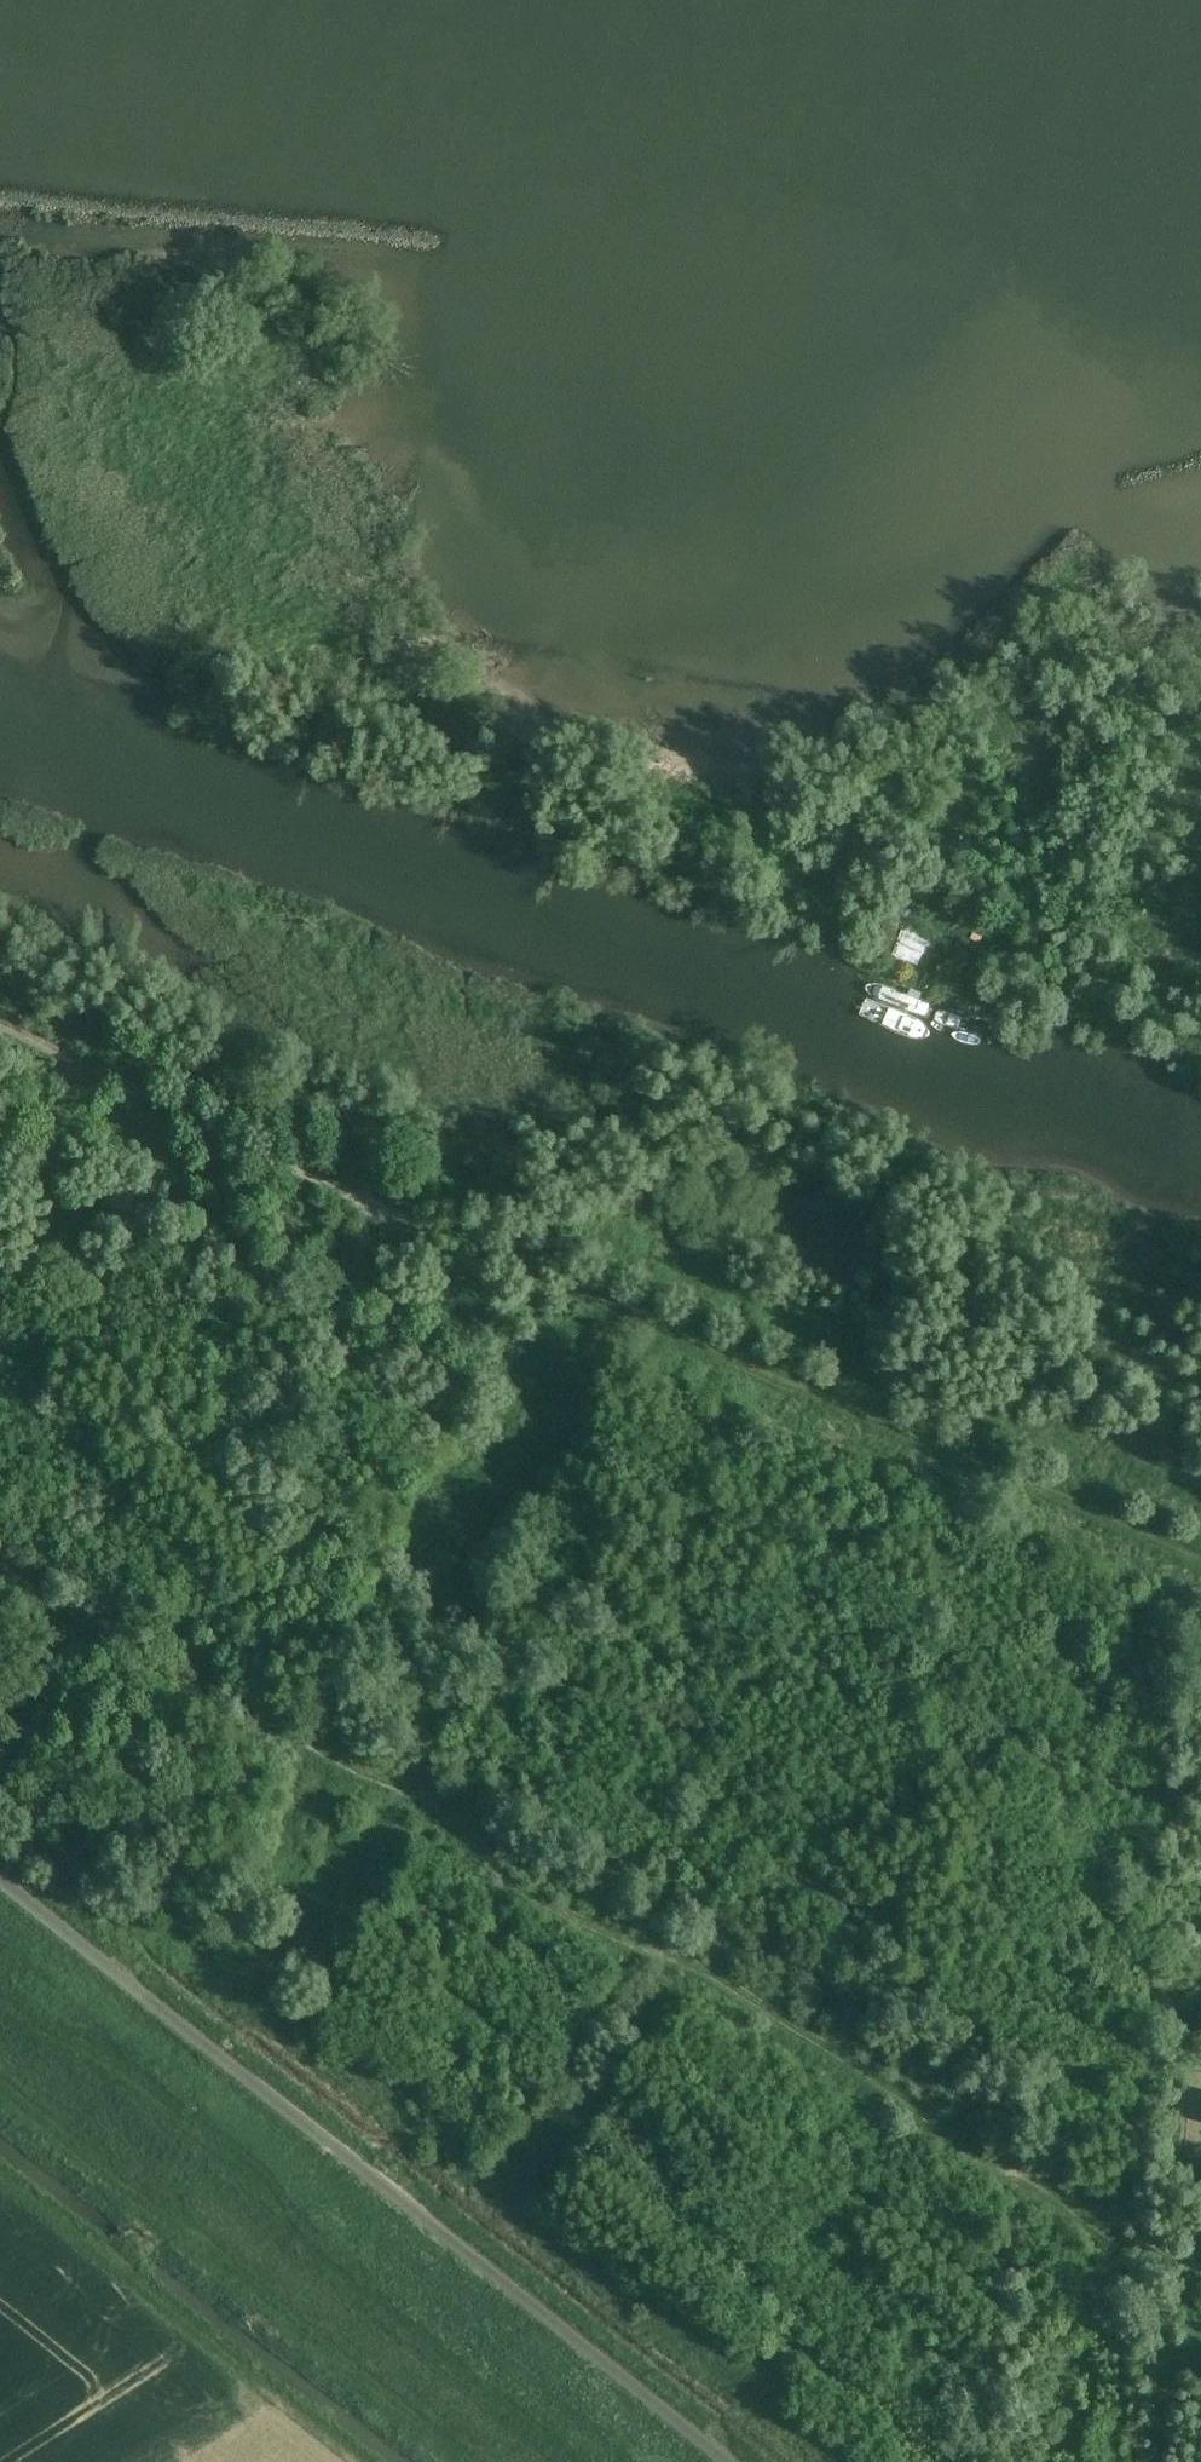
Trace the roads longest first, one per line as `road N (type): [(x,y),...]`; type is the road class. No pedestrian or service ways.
road 1 (track): [(1200,1559),(1040,1480),(395,1213),(0,1026)]

